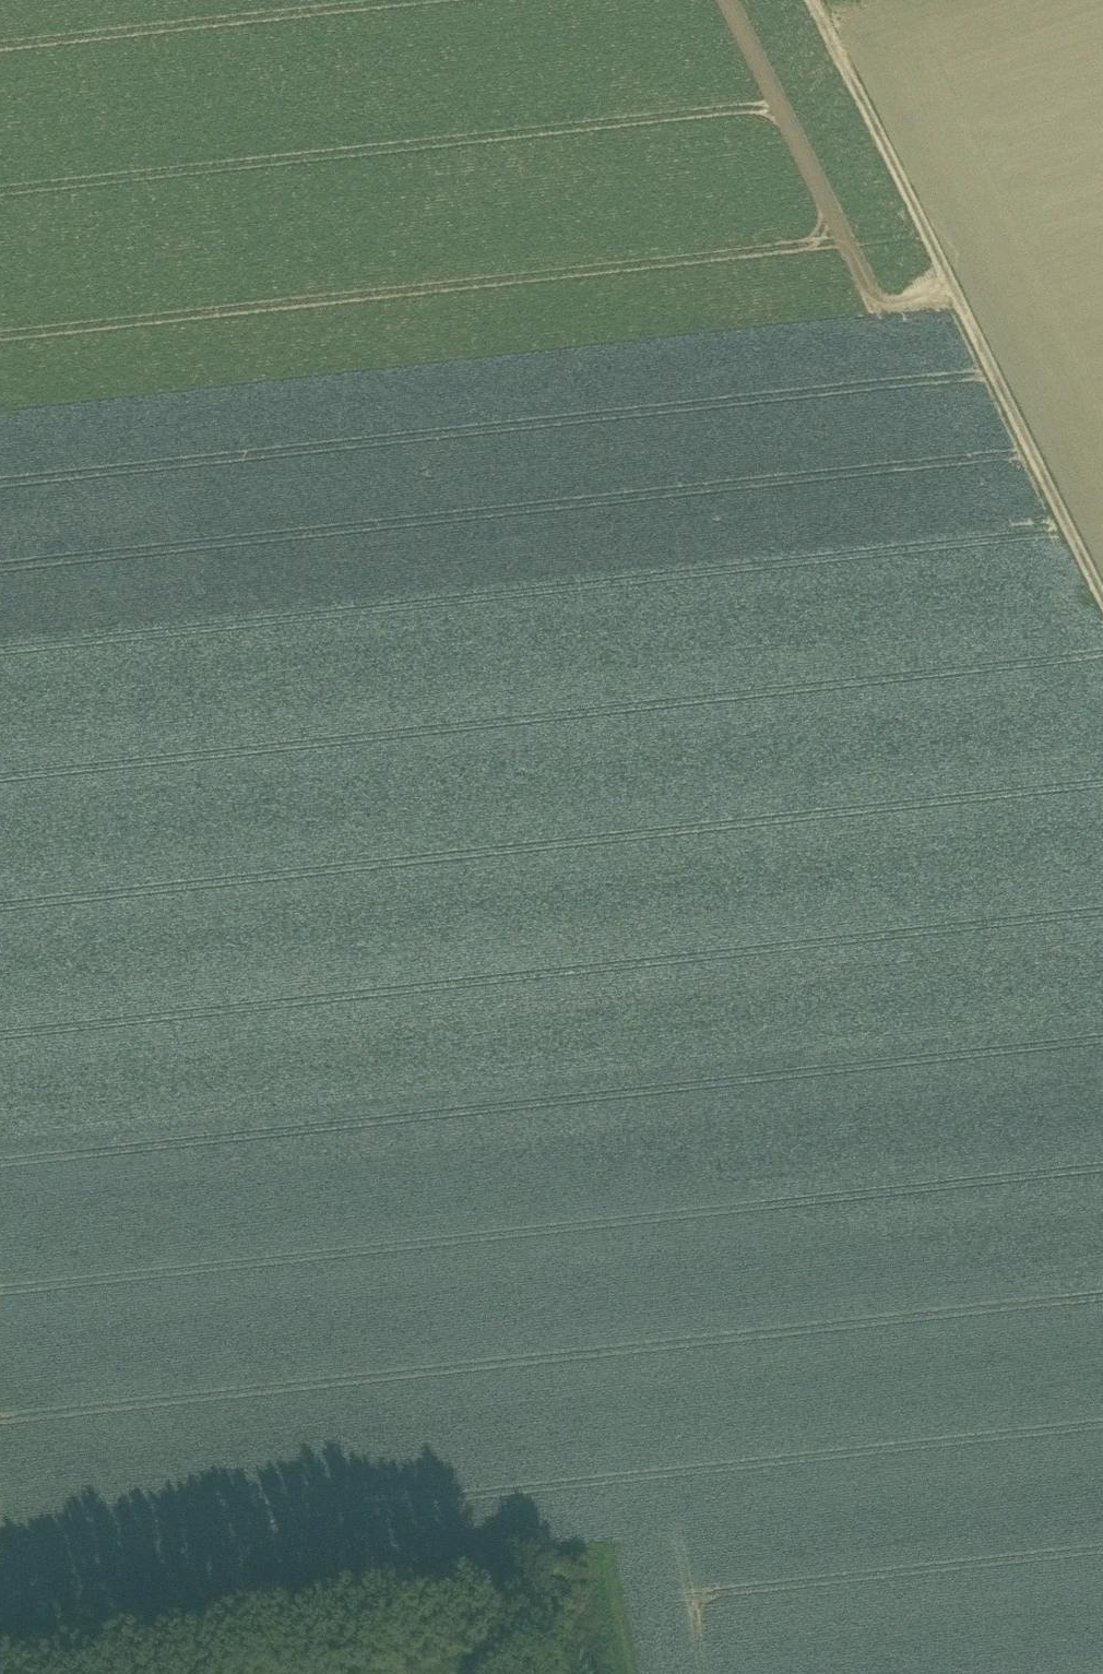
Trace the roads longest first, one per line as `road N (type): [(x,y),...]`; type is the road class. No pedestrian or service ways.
road 1 (track): [(1102,597),(820,0)]

